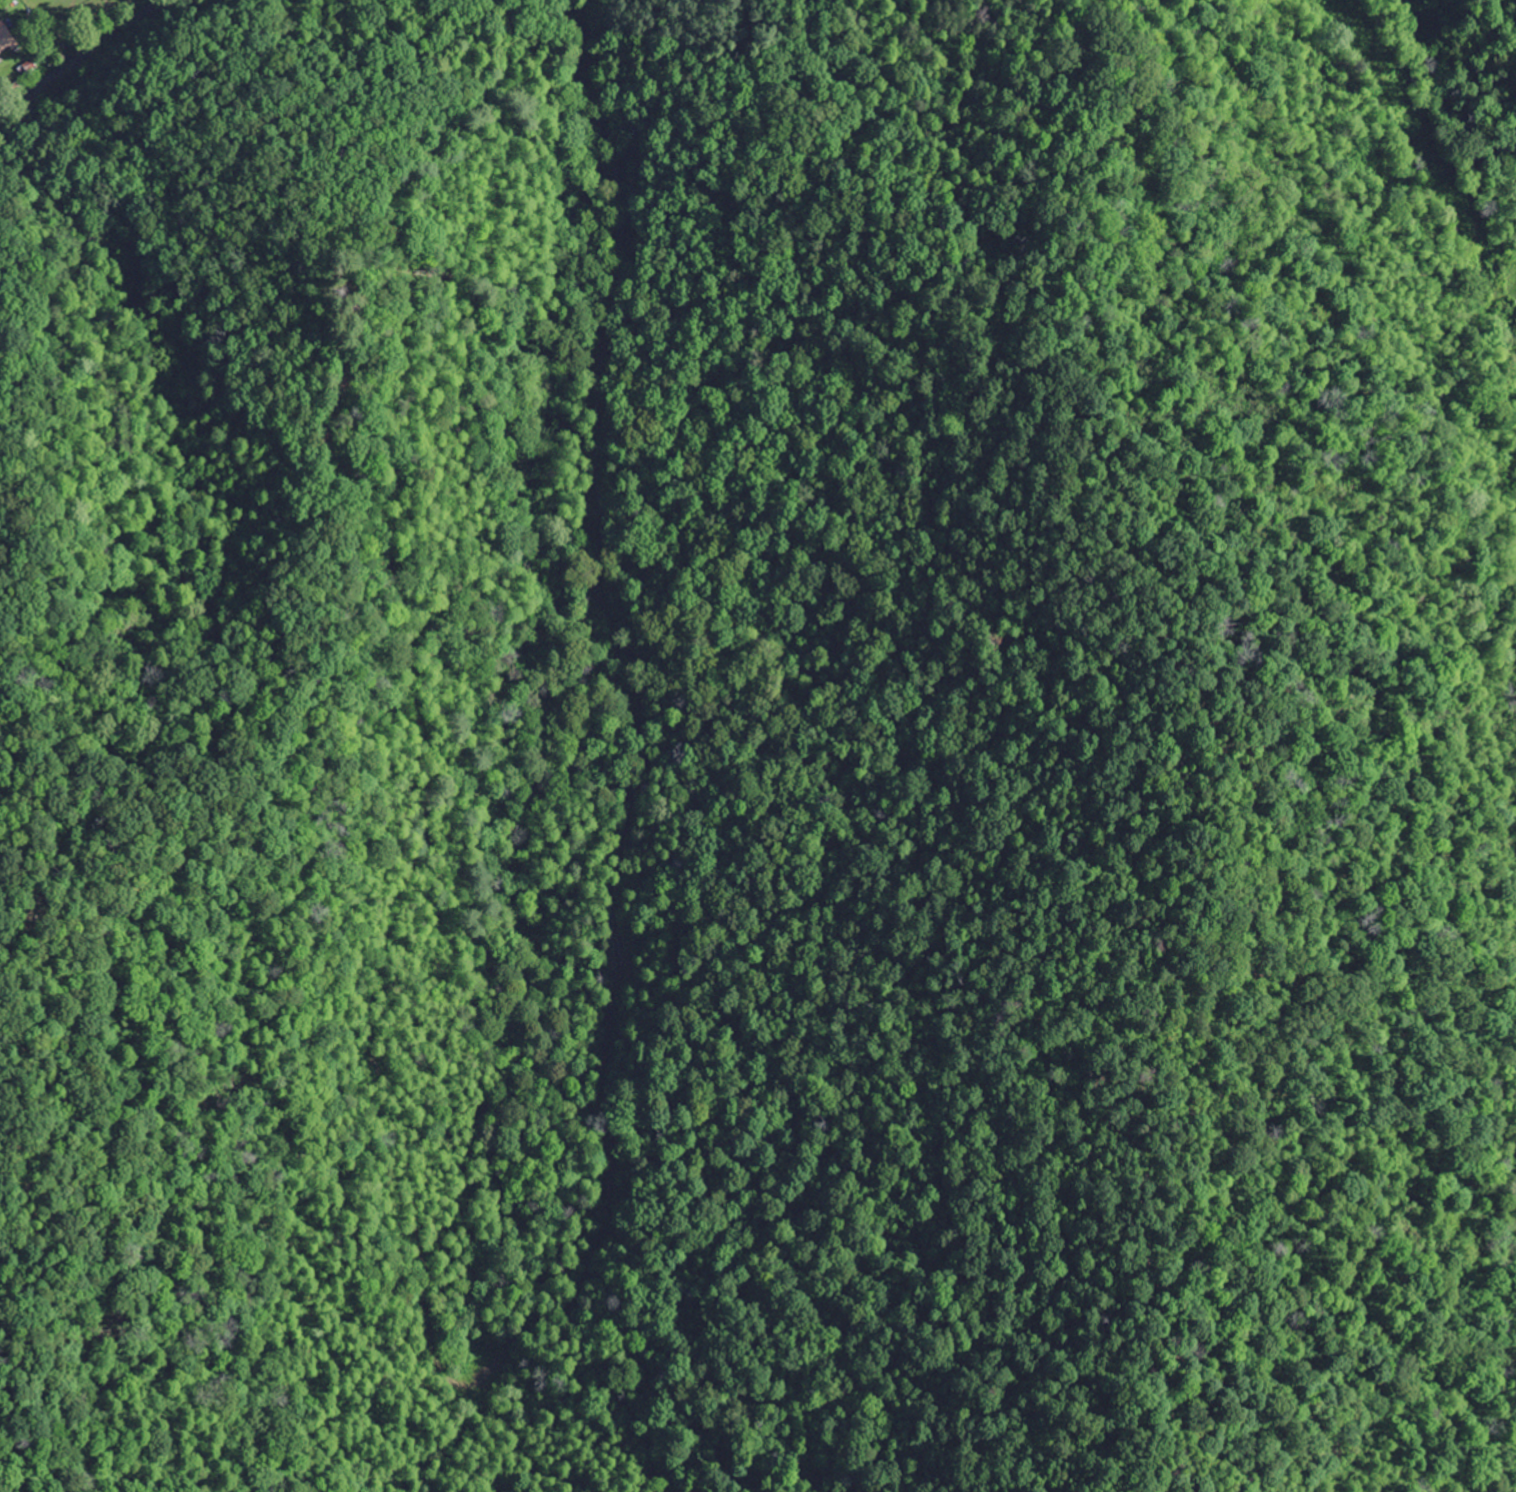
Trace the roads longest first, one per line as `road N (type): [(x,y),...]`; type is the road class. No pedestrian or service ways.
road 1 (residential): [(1356,0),(1373,58),(1378,166),(1388,196),(1471,299),(1509,293)]

